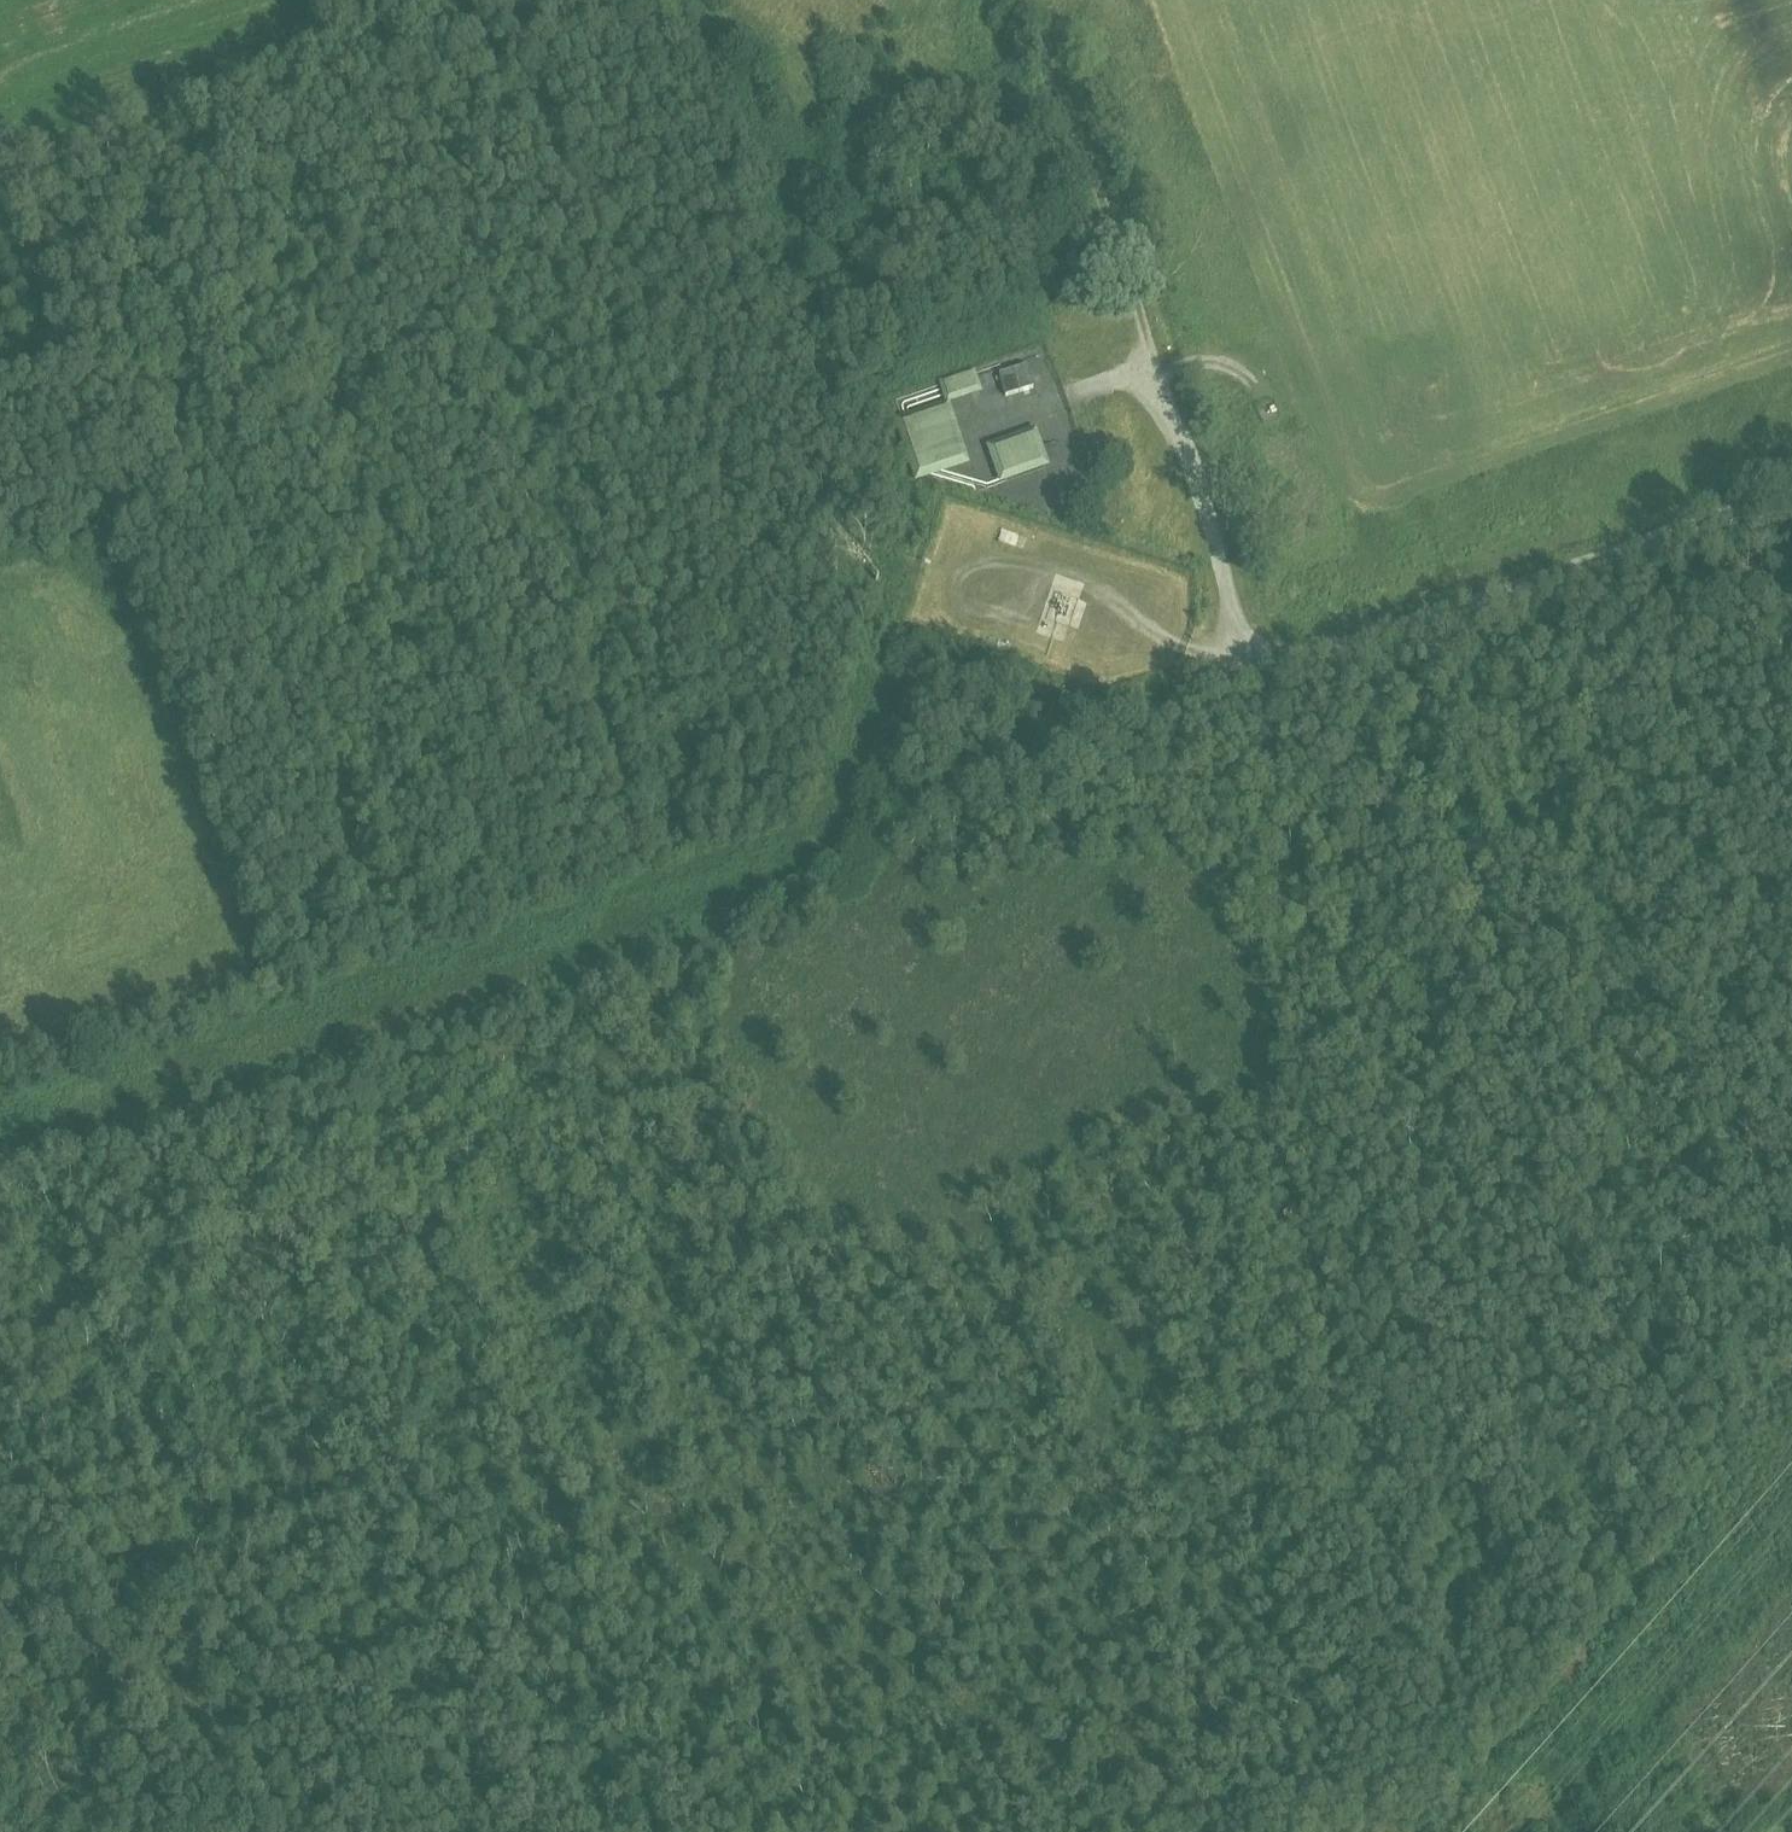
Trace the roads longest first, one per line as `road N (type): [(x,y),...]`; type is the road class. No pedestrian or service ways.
road 1 (track): [(1791,470),(1284,651),(1118,352)]

